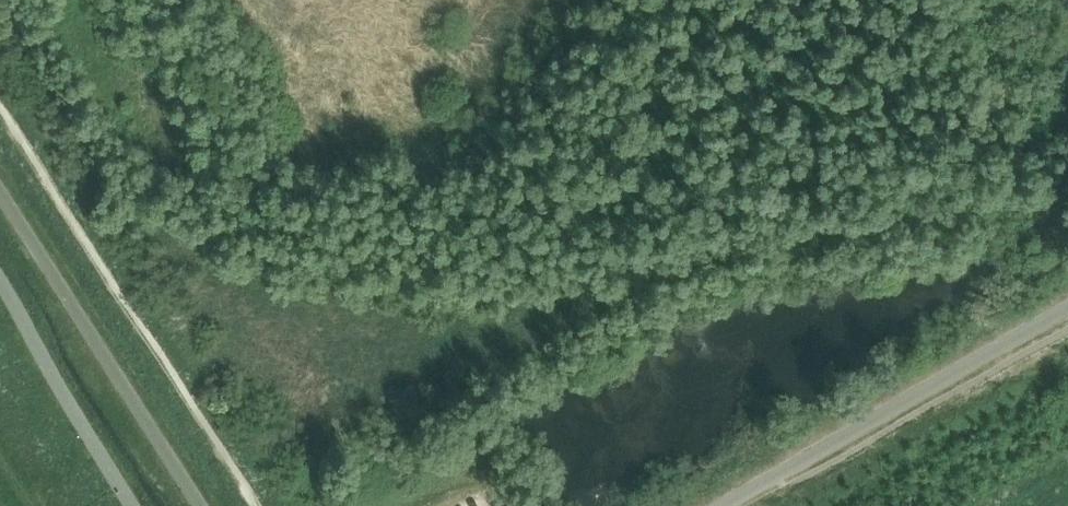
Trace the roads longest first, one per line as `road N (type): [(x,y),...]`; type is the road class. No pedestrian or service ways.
road 1 (unclassified): [(198,505),(0,192)]

